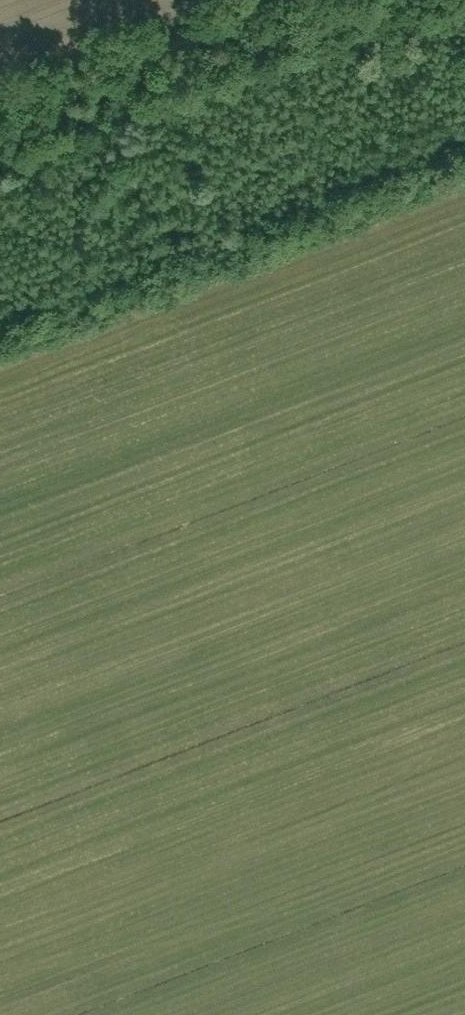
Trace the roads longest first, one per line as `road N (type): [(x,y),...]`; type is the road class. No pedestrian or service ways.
road 1 (track): [(0,120),(315,0)]

